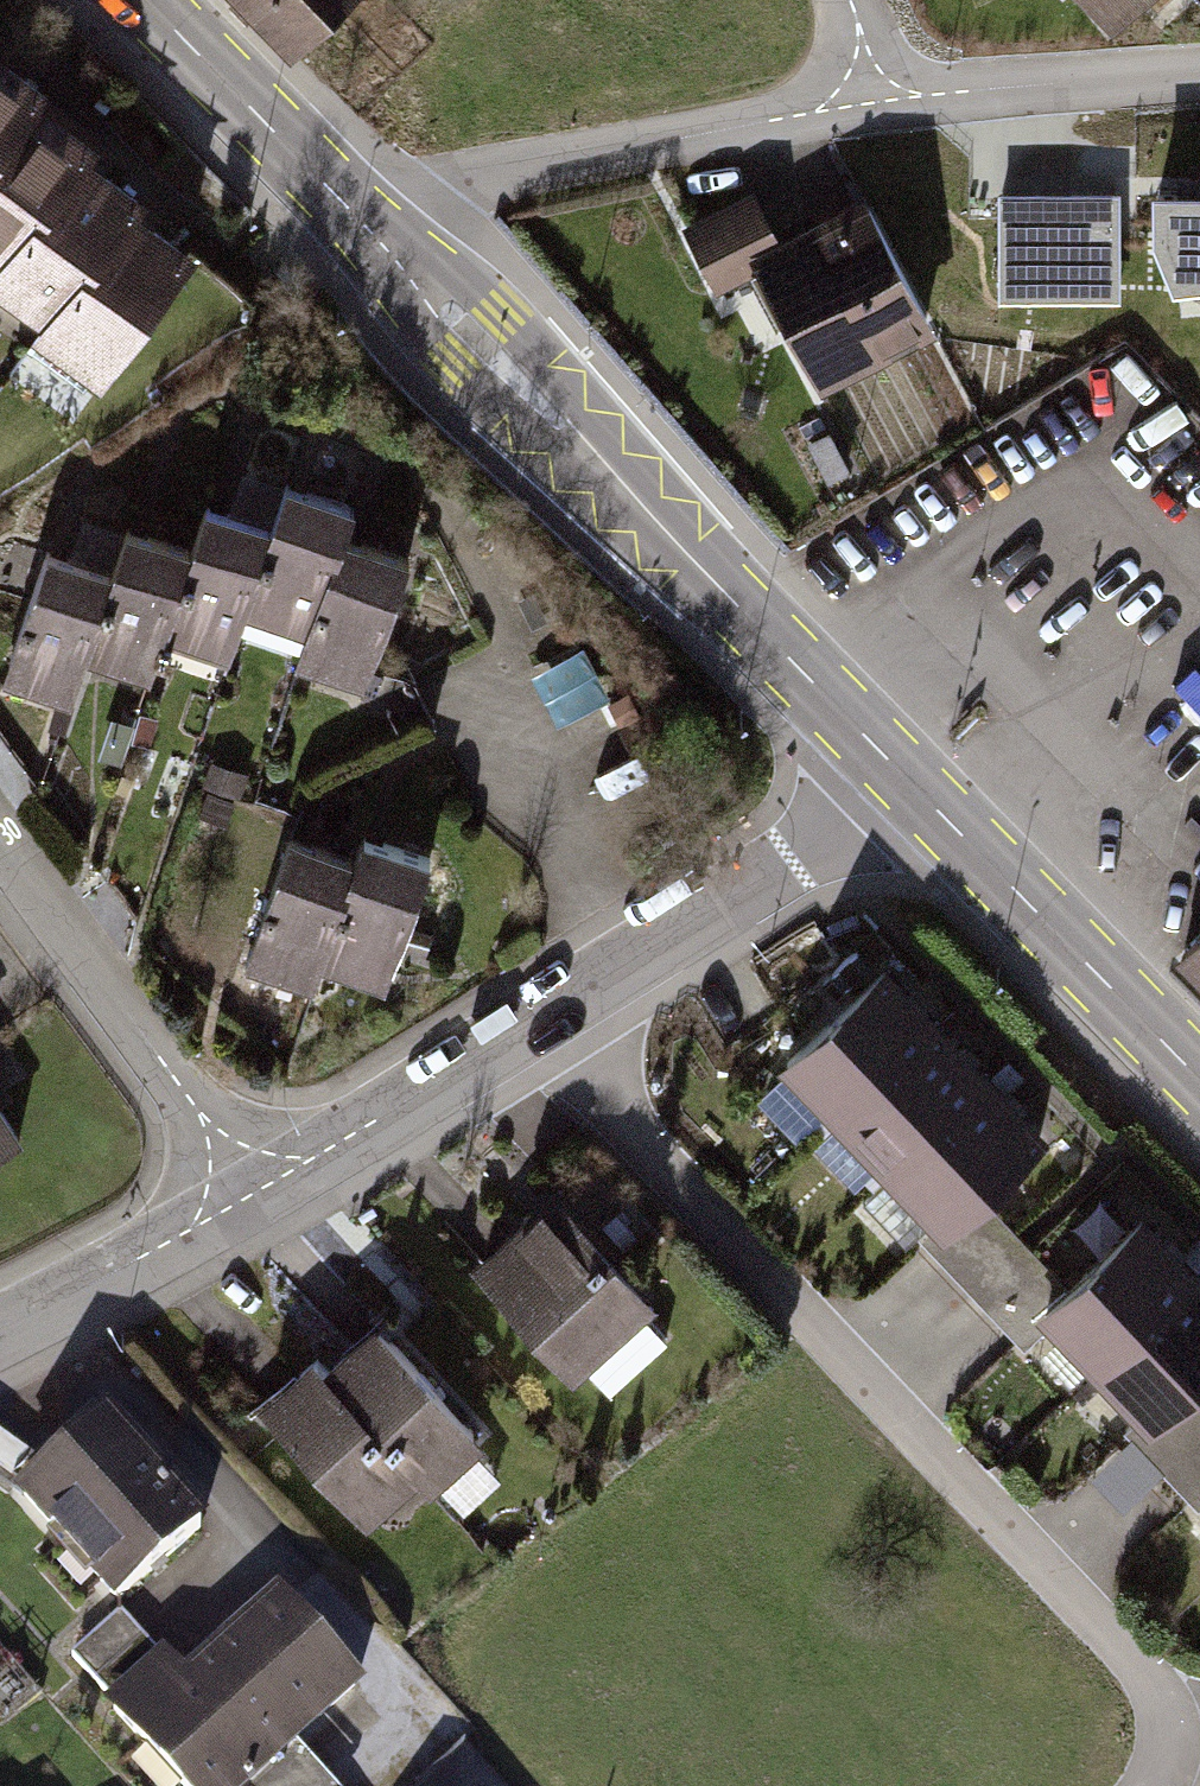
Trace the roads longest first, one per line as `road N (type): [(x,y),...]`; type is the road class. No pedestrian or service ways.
road 1 (residential): [(1150,1785),(1162,1741),(1133,1664),(535,1032)]
road 2 (primary): [(920,792),(378,241)]
road 3 (residential): [(875,101),(584,155),(431,194),(378,241)]
road 4 (residential): [(920,792),(535,1032)]
road 5 (residential): [(0,854),(270,1199)]
road 6 (primary): [(1199,1082),(920,792)]
road 7 (primary): [(378,241),(147,0)]
road 8 (residential): [(1199,74),(1097,76),(875,101)]
road 9 (residential): [(535,1032),(270,1199)]
road 10 (residential): [(270,1199),(0,1340)]

